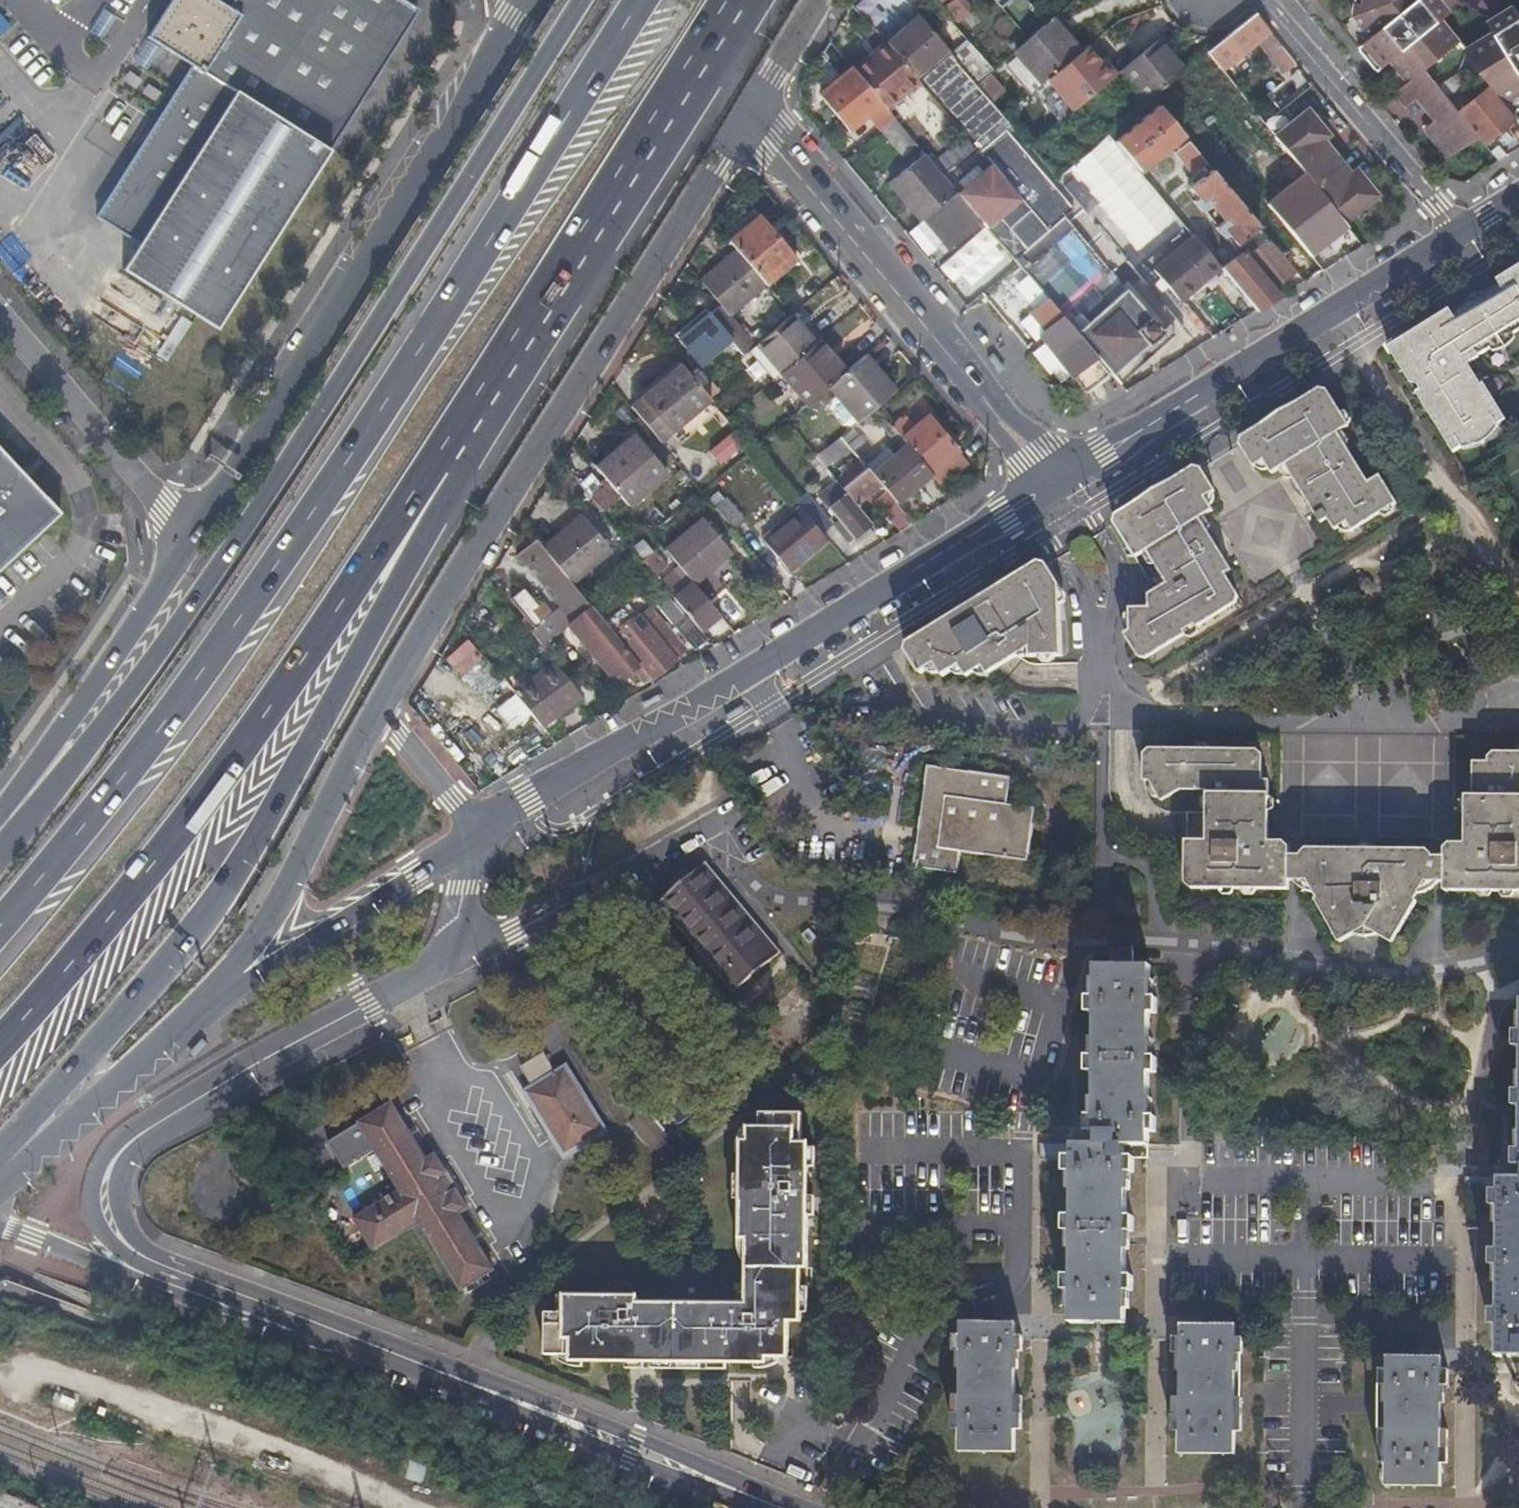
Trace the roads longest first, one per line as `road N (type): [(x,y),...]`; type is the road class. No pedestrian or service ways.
road 1 (motorway): [(639,0),(260,590),(134,764),(0,925)]
road 2 (motorway): [(580,0),(222,563),(126,698),(0,850)]
road 3 (motorway): [(0,1163),(249,858),(428,501)]
road 4 (secondary): [(379,709),(464,556),(748,115)]
road 5 (motorway): [(0,1042),(210,792),(319,636),(428,501)]
road 6 (secondary): [(476,840),(527,799),(1046,488)]
road 7 (secondary): [(525,0),(192,538)]
road 8 (tertiary): [(204,1282),(767,1507)]
road 9 (motorway): [(428,501),(737,0)]
road 10 (residential): [(204,1282),(140,1257),(110,1227),(108,1183),(120,1156),(260,1061),(452,962)]
road 11 (secondary): [(1049,485),(1461,234)]
road 12 (residential): [(748,115),(1049,485)]
road 13 (residential): [(1046,488),(1052,541),(1086,593),(1091,618),(1089,734),(884,707)]
road 14 (residential): [(1185,825),(1157,821),(1143,809),(1127,772),(1116,639),(1124,566),(1097,513),(1046,488)]
road 15 (secondary): [(196,1010),(263,928),(379,709)]
road 16 (secondary): [(192,538),(0,819)]
road 17 (secondary): [(196,1010),(476,840)]
road 18 (residential): [(452,962),(725,815)]
road 19 (residential): [(192,538),(0,317)]
road 20 (residential): [(1461,234),(1289,29)]
road 21 (secondary): [(0,1182),(196,1010)]
road 22 (tertiary): [(0,1226),(204,1282)]
road 23 (residential): [(574,0),(748,115)]
road 24 (residential): [(476,840),(453,797),(379,709)]
road 25 (secondary): [(748,115),(817,0)]
road 26 (residential): [(452,962),(460,888),(476,840)]

